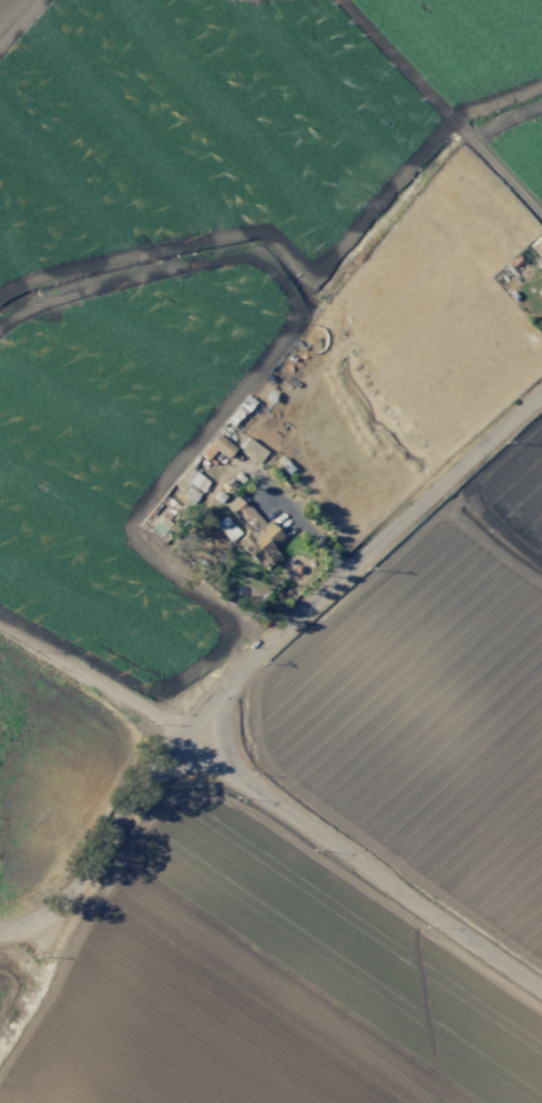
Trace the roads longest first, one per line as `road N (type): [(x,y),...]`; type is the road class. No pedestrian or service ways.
road 1 (residential): [(181,733),(541,401)]
road 2 (residential): [(541,981),(181,733)]
road 3 (track): [(341,0),(541,218)]
road 4 (residential): [(181,733),(67,901),(0,931)]

